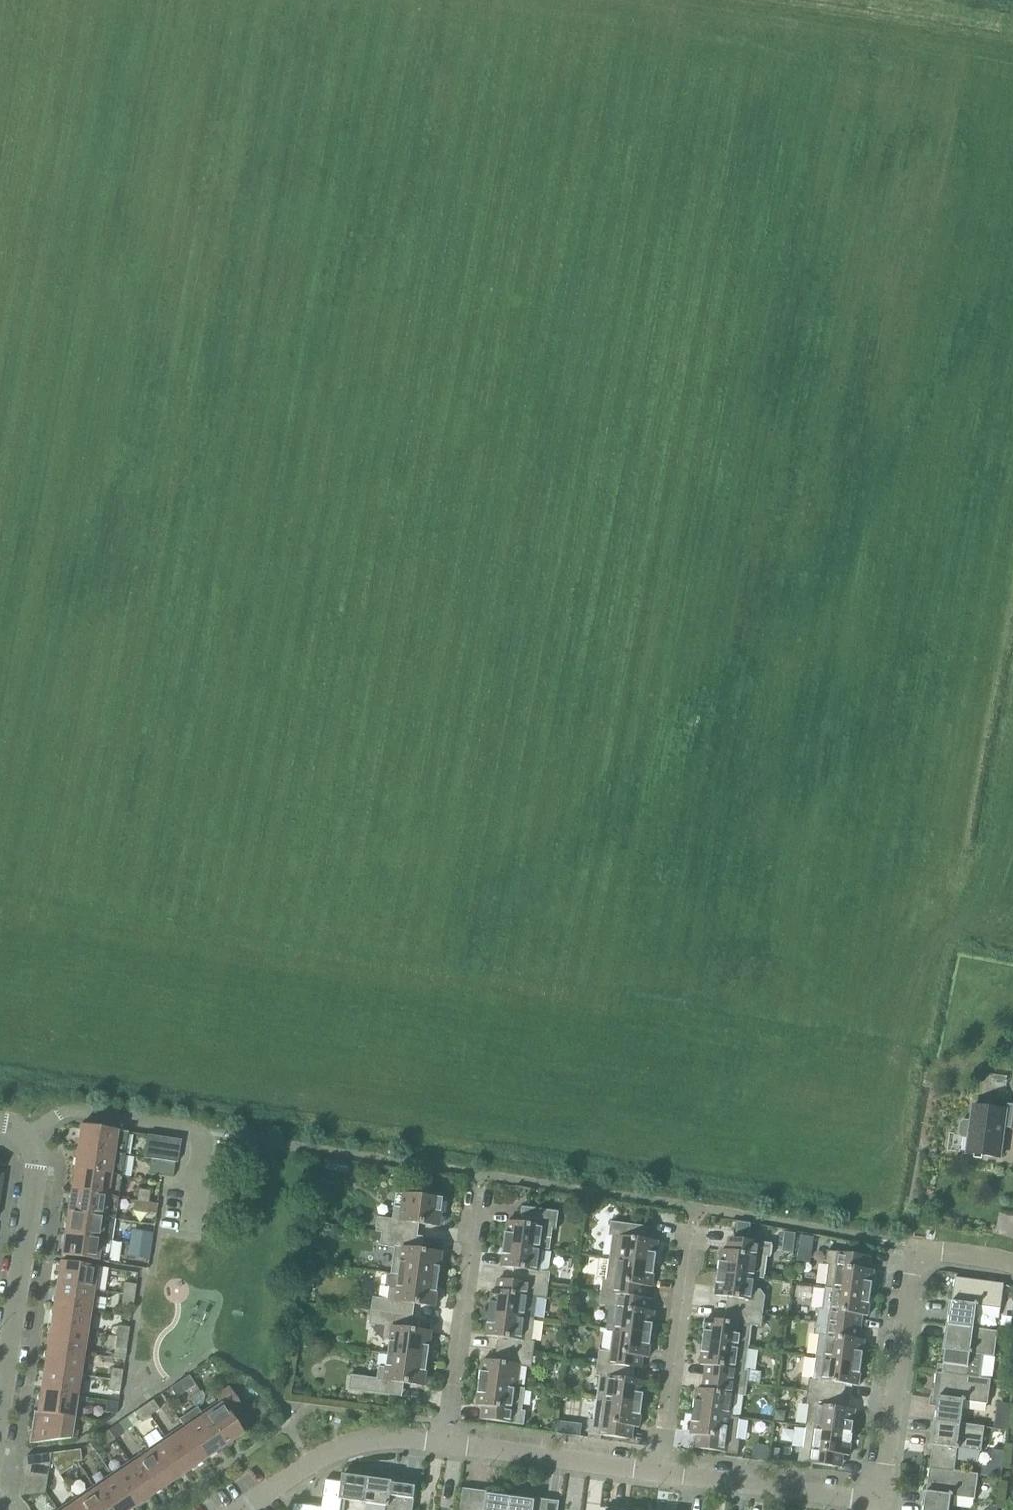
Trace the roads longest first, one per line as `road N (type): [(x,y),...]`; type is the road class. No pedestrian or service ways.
road 1 (residential): [(662,1470),(881,1502),(917,1248)]
road 2 (residential): [(0,1432),(36,1167),(28,1137)]
road 3 (residential): [(446,1443),(484,1176)]
road 4 (residential): [(662,1470),(696,1210)]
road 5 (residential): [(244,1509),(351,1447),(446,1443)]
road 6 (residential): [(446,1443),(662,1470)]
road 7 (residential): [(205,1131),(73,1110),(28,1137)]
road 8 (track): [(1012,22),(873,0)]

